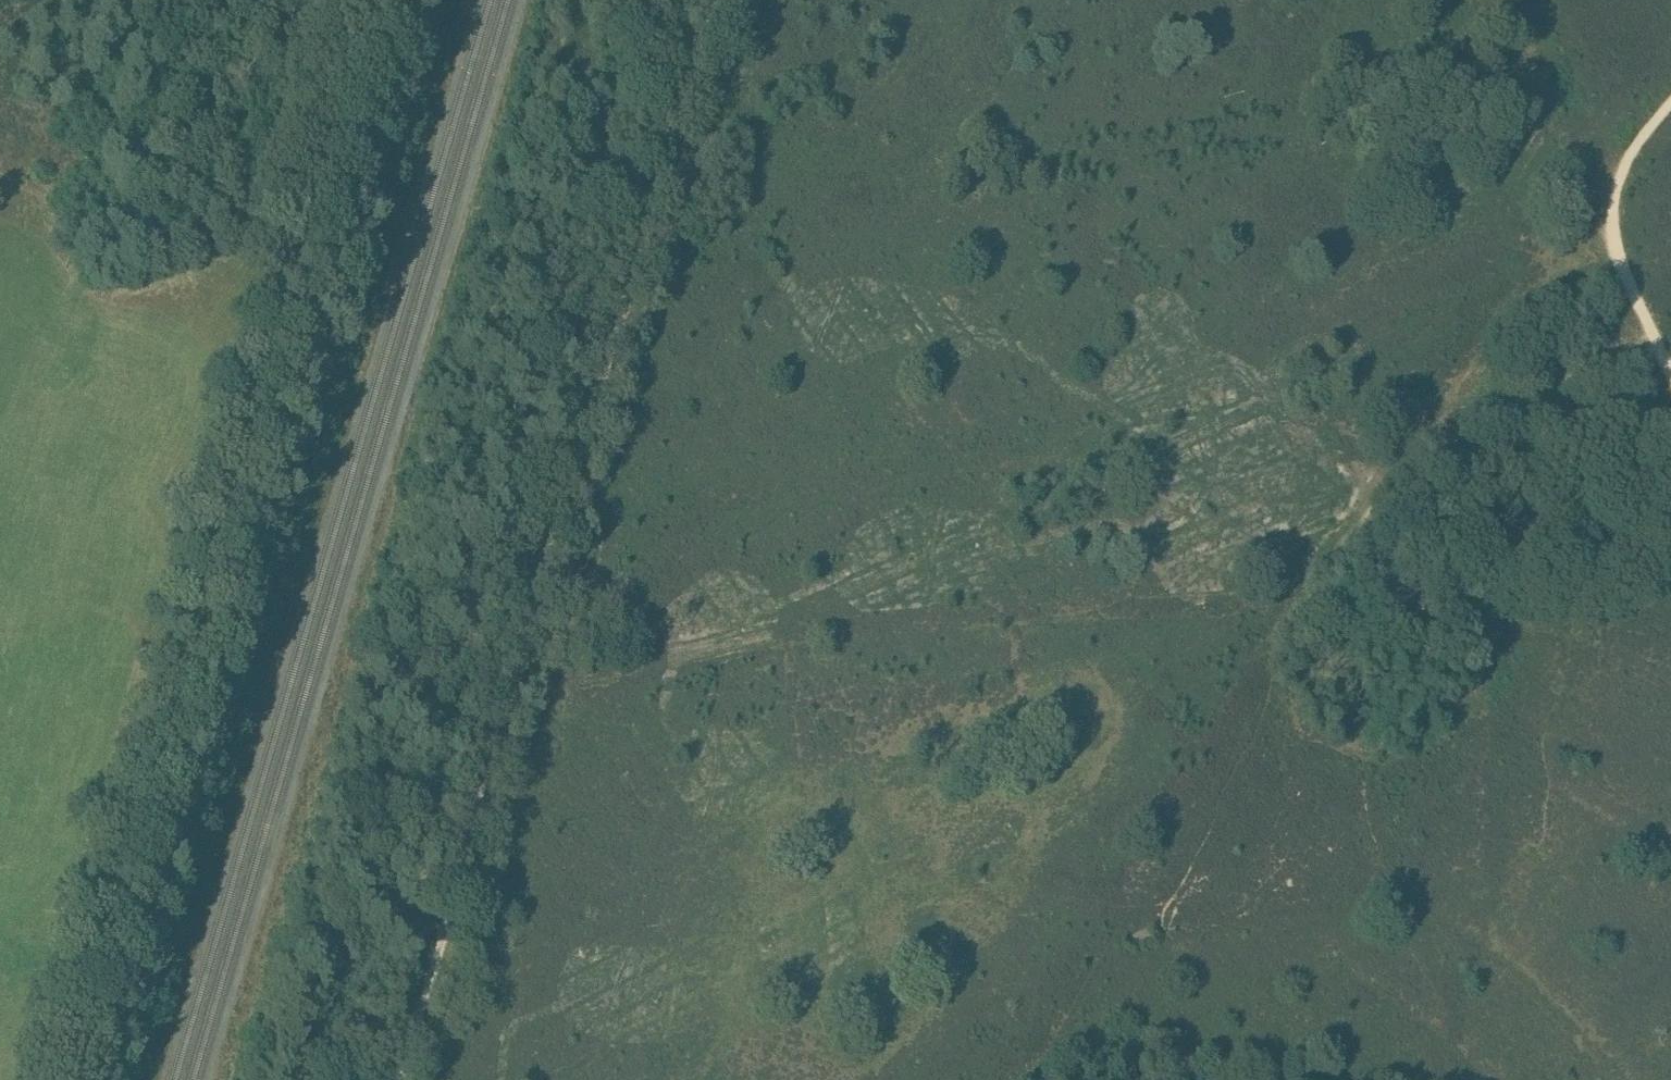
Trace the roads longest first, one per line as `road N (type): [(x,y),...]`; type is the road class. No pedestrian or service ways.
road 1 (track): [(380,1079),(707,0)]

